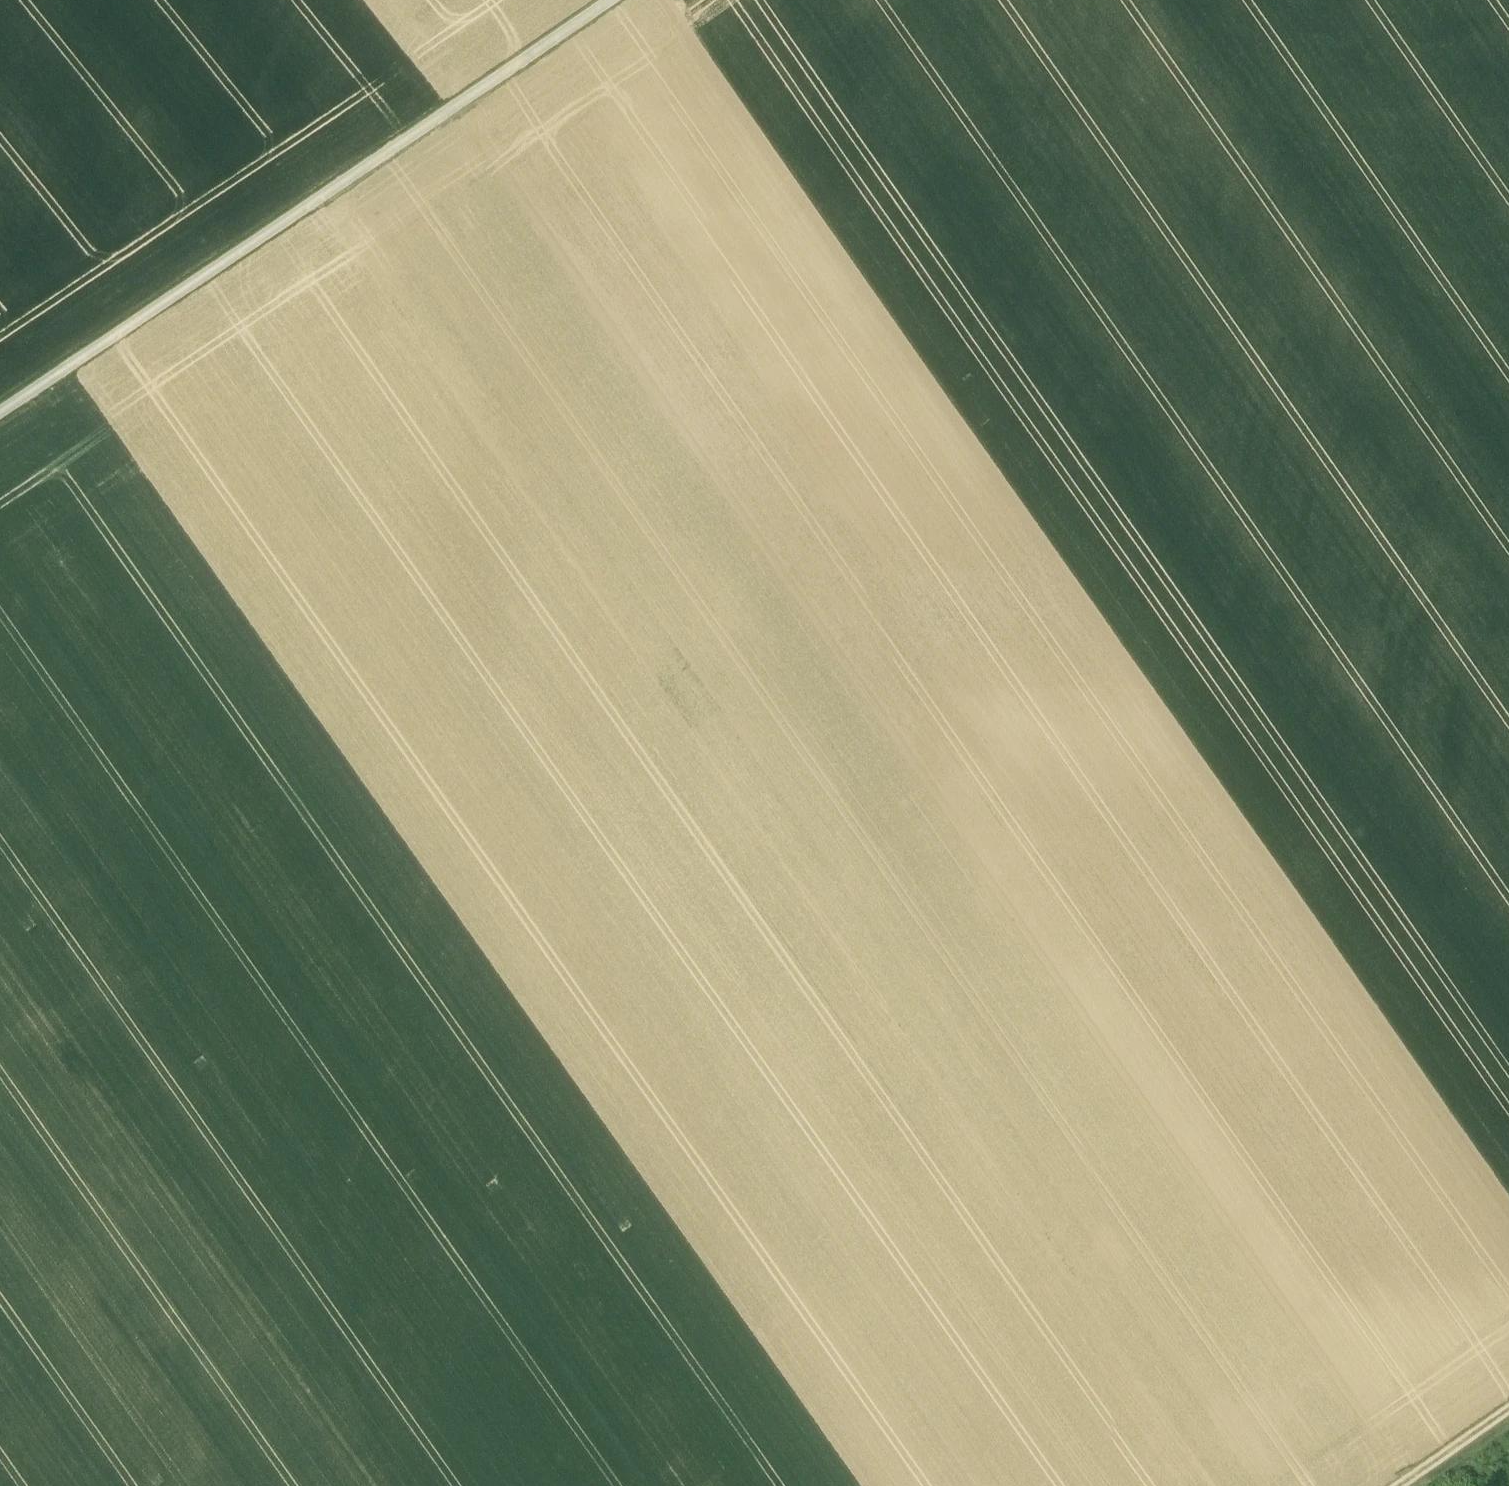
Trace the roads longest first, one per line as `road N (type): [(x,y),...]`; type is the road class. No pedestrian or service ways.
road 1 (track): [(619,0),(0,415)]
road 2 (track): [(1401,1485),(1508,1411)]

